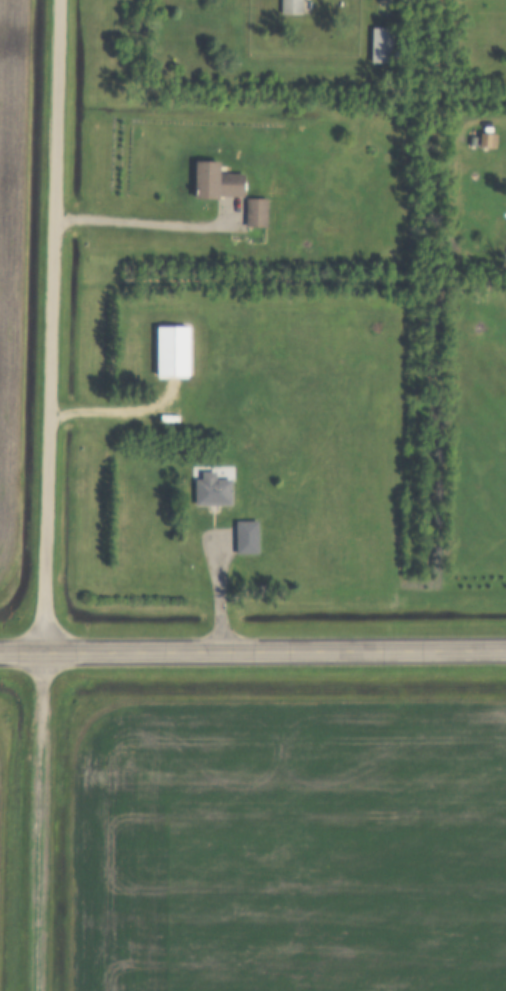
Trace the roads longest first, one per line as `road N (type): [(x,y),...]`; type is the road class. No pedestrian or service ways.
road 1 (residential): [(58,0),(41,652)]
road 2 (secondary): [(505,648),(0,652)]
road 3 (track): [(39,990),(41,652)]

